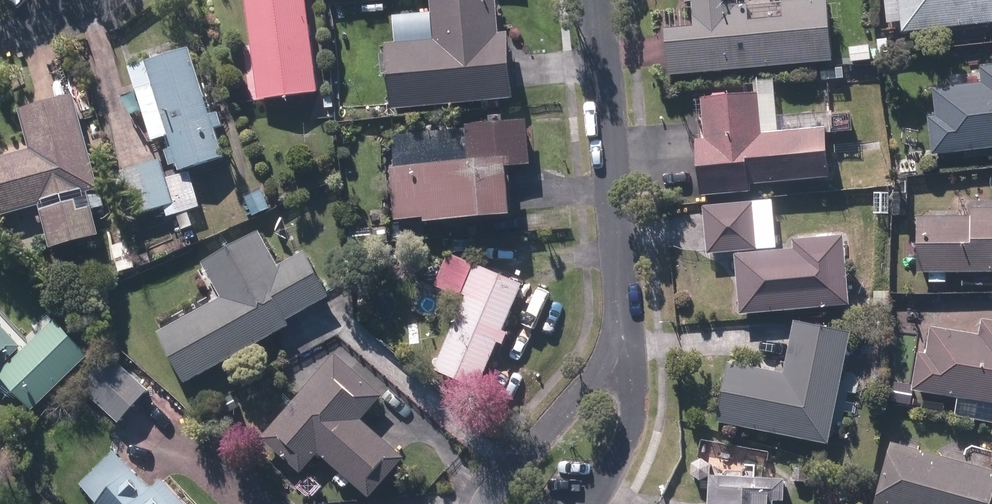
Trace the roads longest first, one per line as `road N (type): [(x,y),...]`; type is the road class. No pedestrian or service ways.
road 1 (residential): [(628,350),(603,0)]
road 2 (residential): [(496,496),(628,350)]
road 3 (residential): [(628,350),(621,453),(587,503)]

